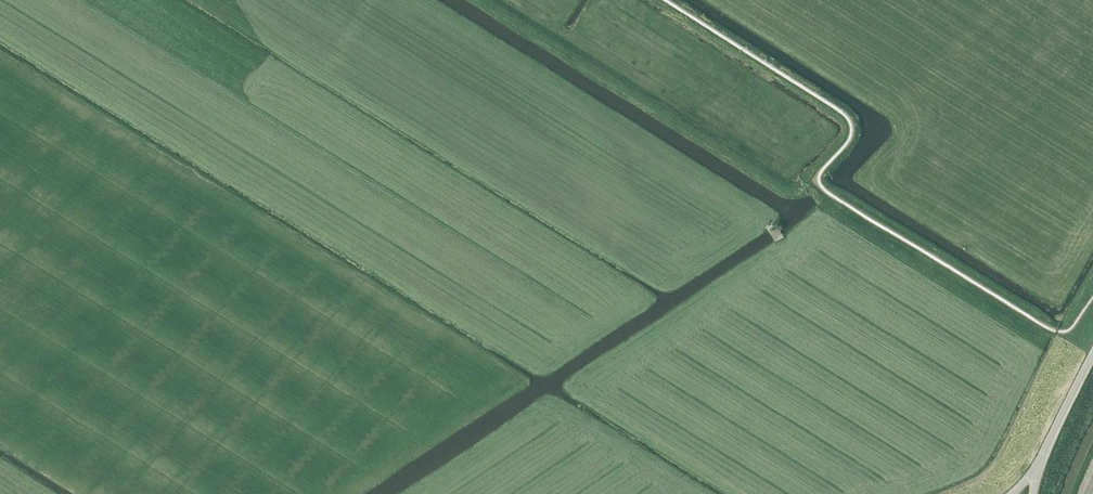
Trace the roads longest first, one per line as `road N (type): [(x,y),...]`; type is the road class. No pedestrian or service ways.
road 1 (unclassified): [(1034,476),(1092,354)]

